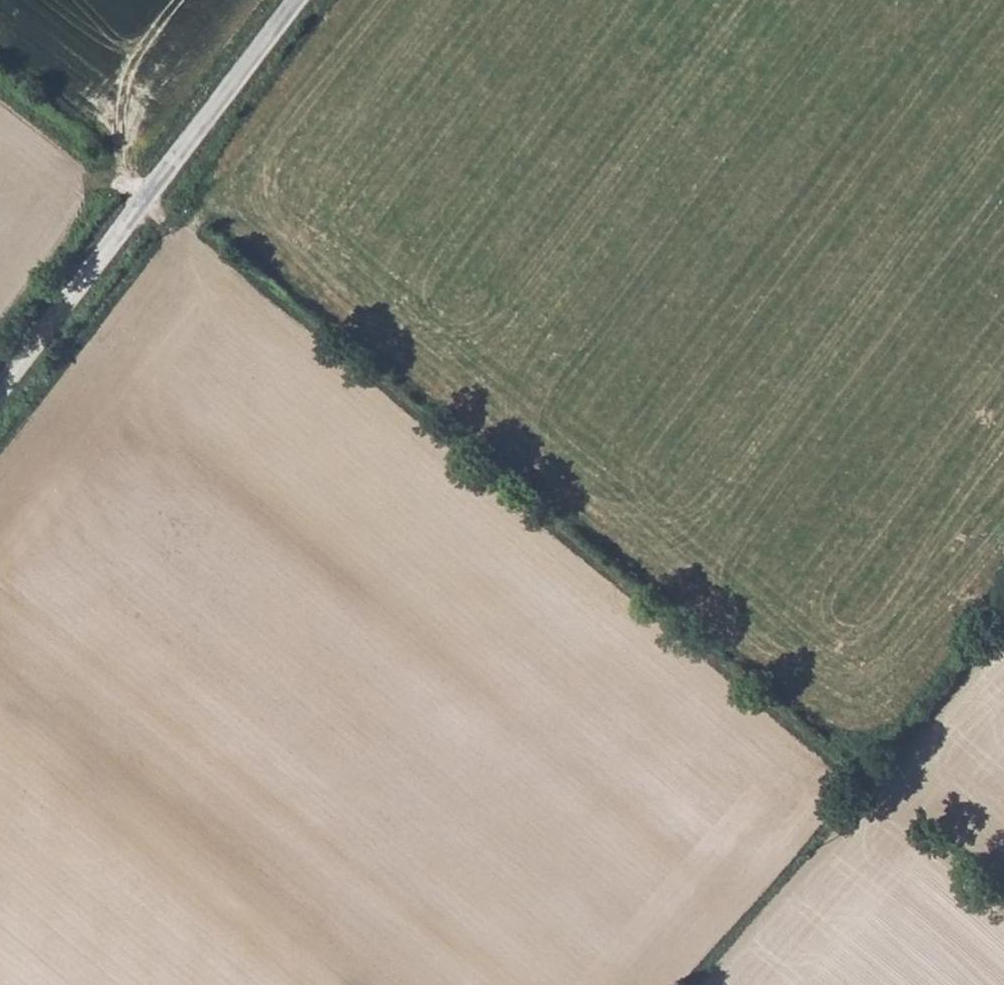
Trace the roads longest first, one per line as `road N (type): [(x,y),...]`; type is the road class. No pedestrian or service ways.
road 1 (unclassified): [(297,0),(0,388)]

